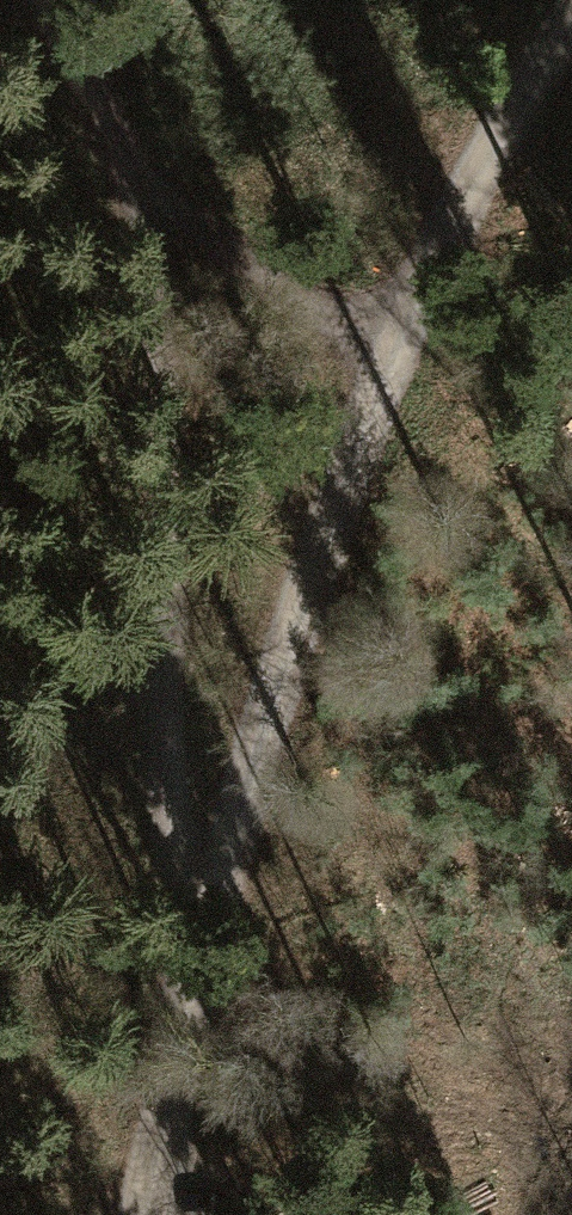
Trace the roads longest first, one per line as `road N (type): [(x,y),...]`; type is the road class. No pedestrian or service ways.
road 1 (unclassified): [(161,1214),(208,966),(329,539),(400,343),(571,59)]
road 2 (track): [(208,966),(168,687),(160,234),(90,90),(16,0)]
road 3 (track): [(400,343),(277,295),(160,234)]

